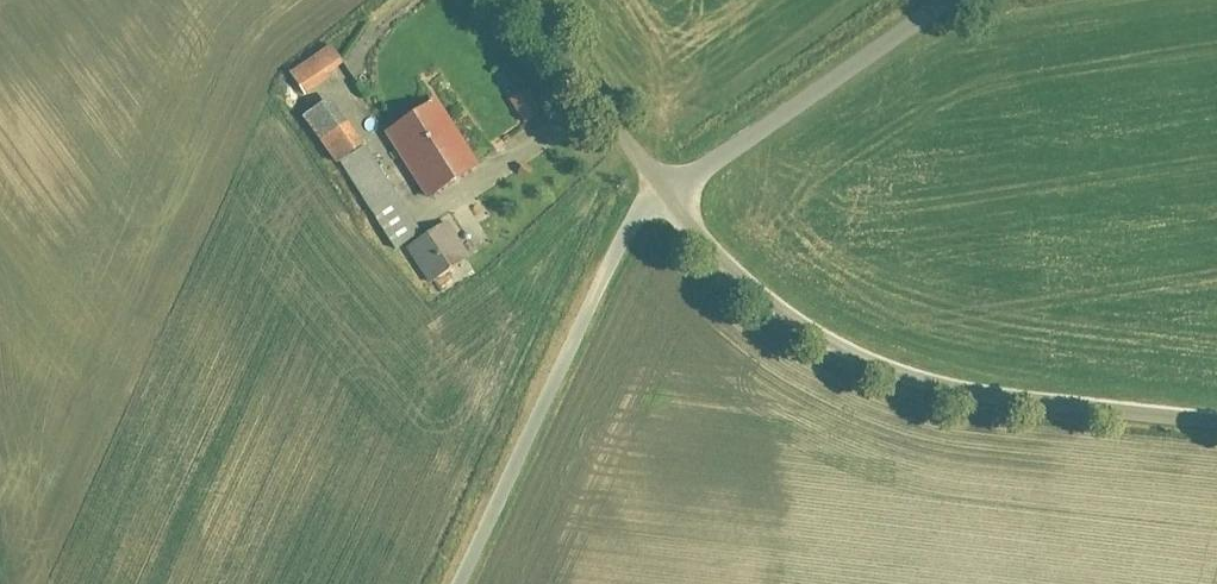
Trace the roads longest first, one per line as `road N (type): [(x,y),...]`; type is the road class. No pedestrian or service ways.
road 1 (residential): [(1216,421),(912,377),(839,348),(770,305),(710,250),(666,193)]
road 2 (track): [(458,583),(633,221),(666,193)]
road 3 (residential): [(949,0),(666,193)]
road 4 (residential): [(666,193),(522,0)]

